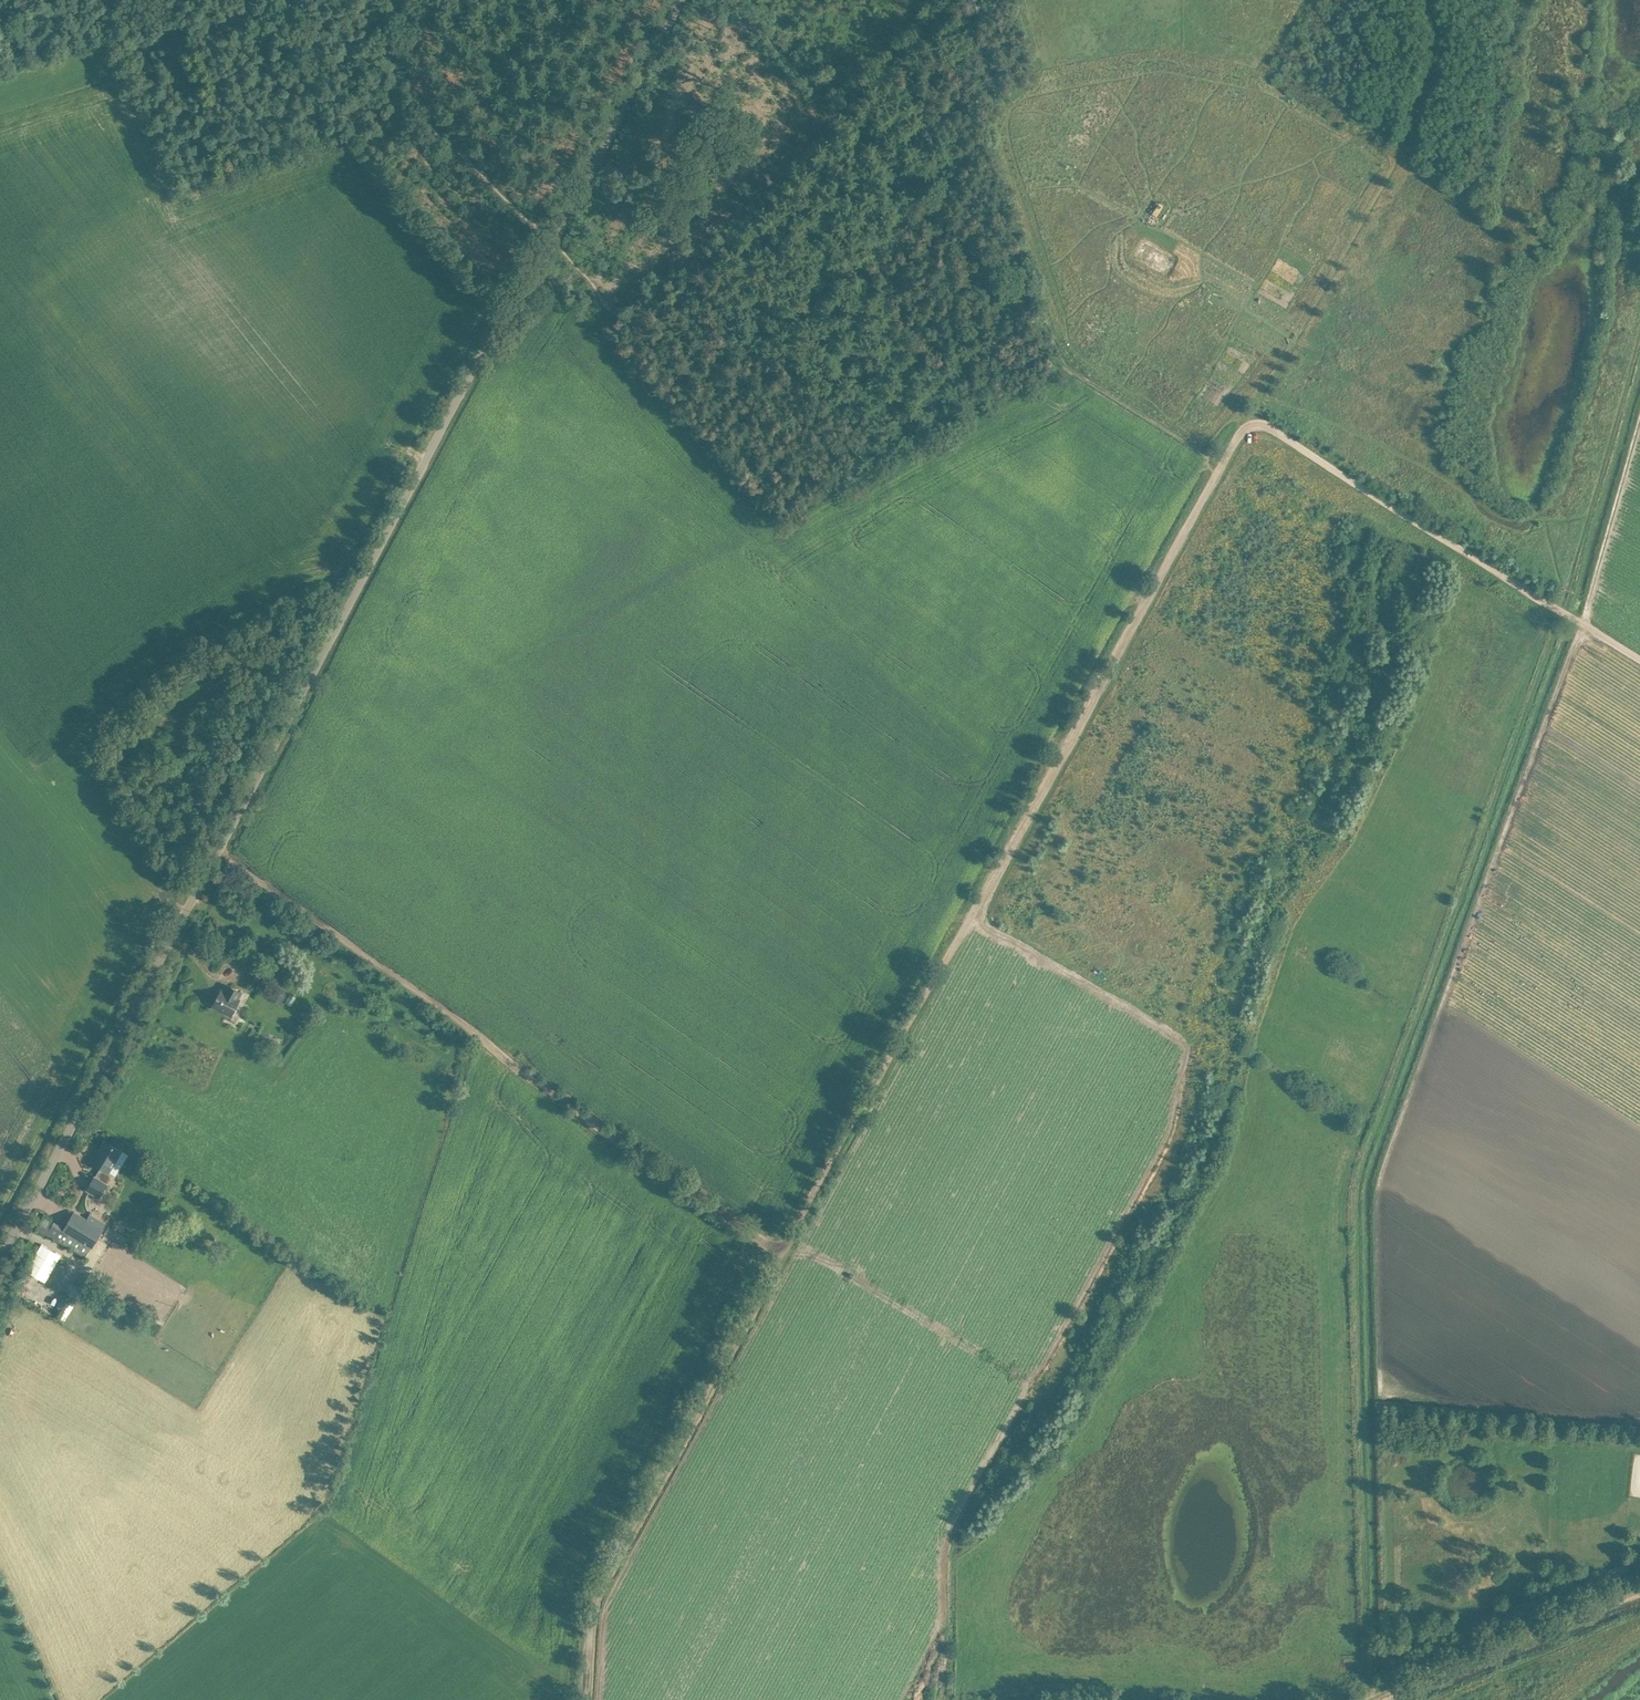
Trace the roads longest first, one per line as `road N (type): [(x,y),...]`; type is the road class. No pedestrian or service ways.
road 1 (unclassified): [(0,1256),(374,563),(582,198),(680,0)]
road 2 (track): [(788,1248),(1222,463)]
road 3 (track): [(215,856),(546,1094),(788,1248)]
road 4 (track): [(1222,463),(1256,419),(1639,658)]
road 5 (track): [(788,1248),(600,1585),(587,1699)]
road 6 (track): [(737,0),(976,237)]
road 7 (track): [(1356,1699),(1639,1585)]

